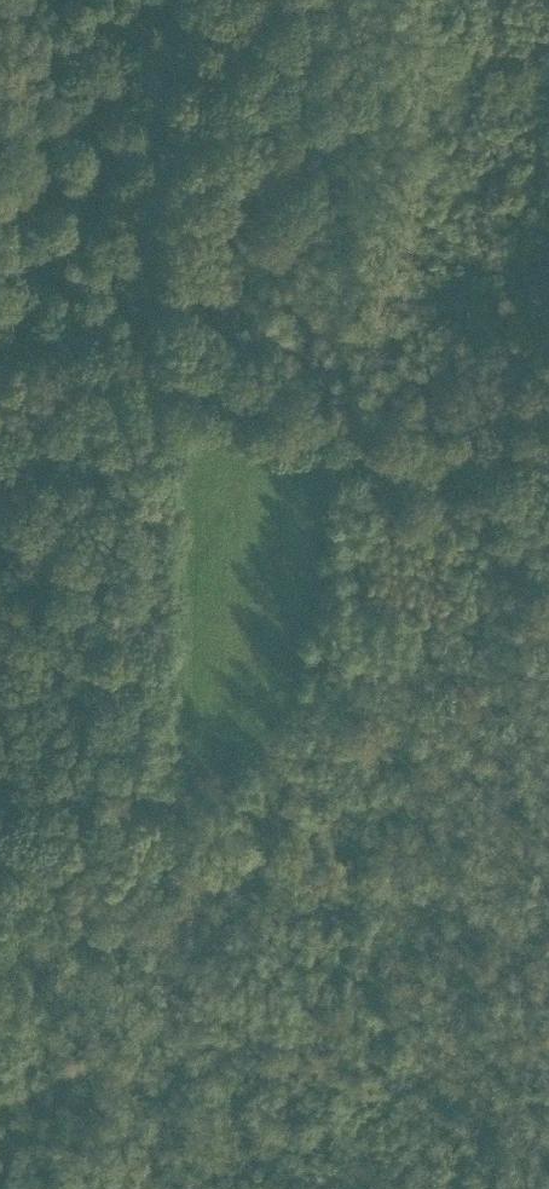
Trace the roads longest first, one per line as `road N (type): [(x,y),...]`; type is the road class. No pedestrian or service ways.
road 1 (track): [(548,430),(0,342)]

